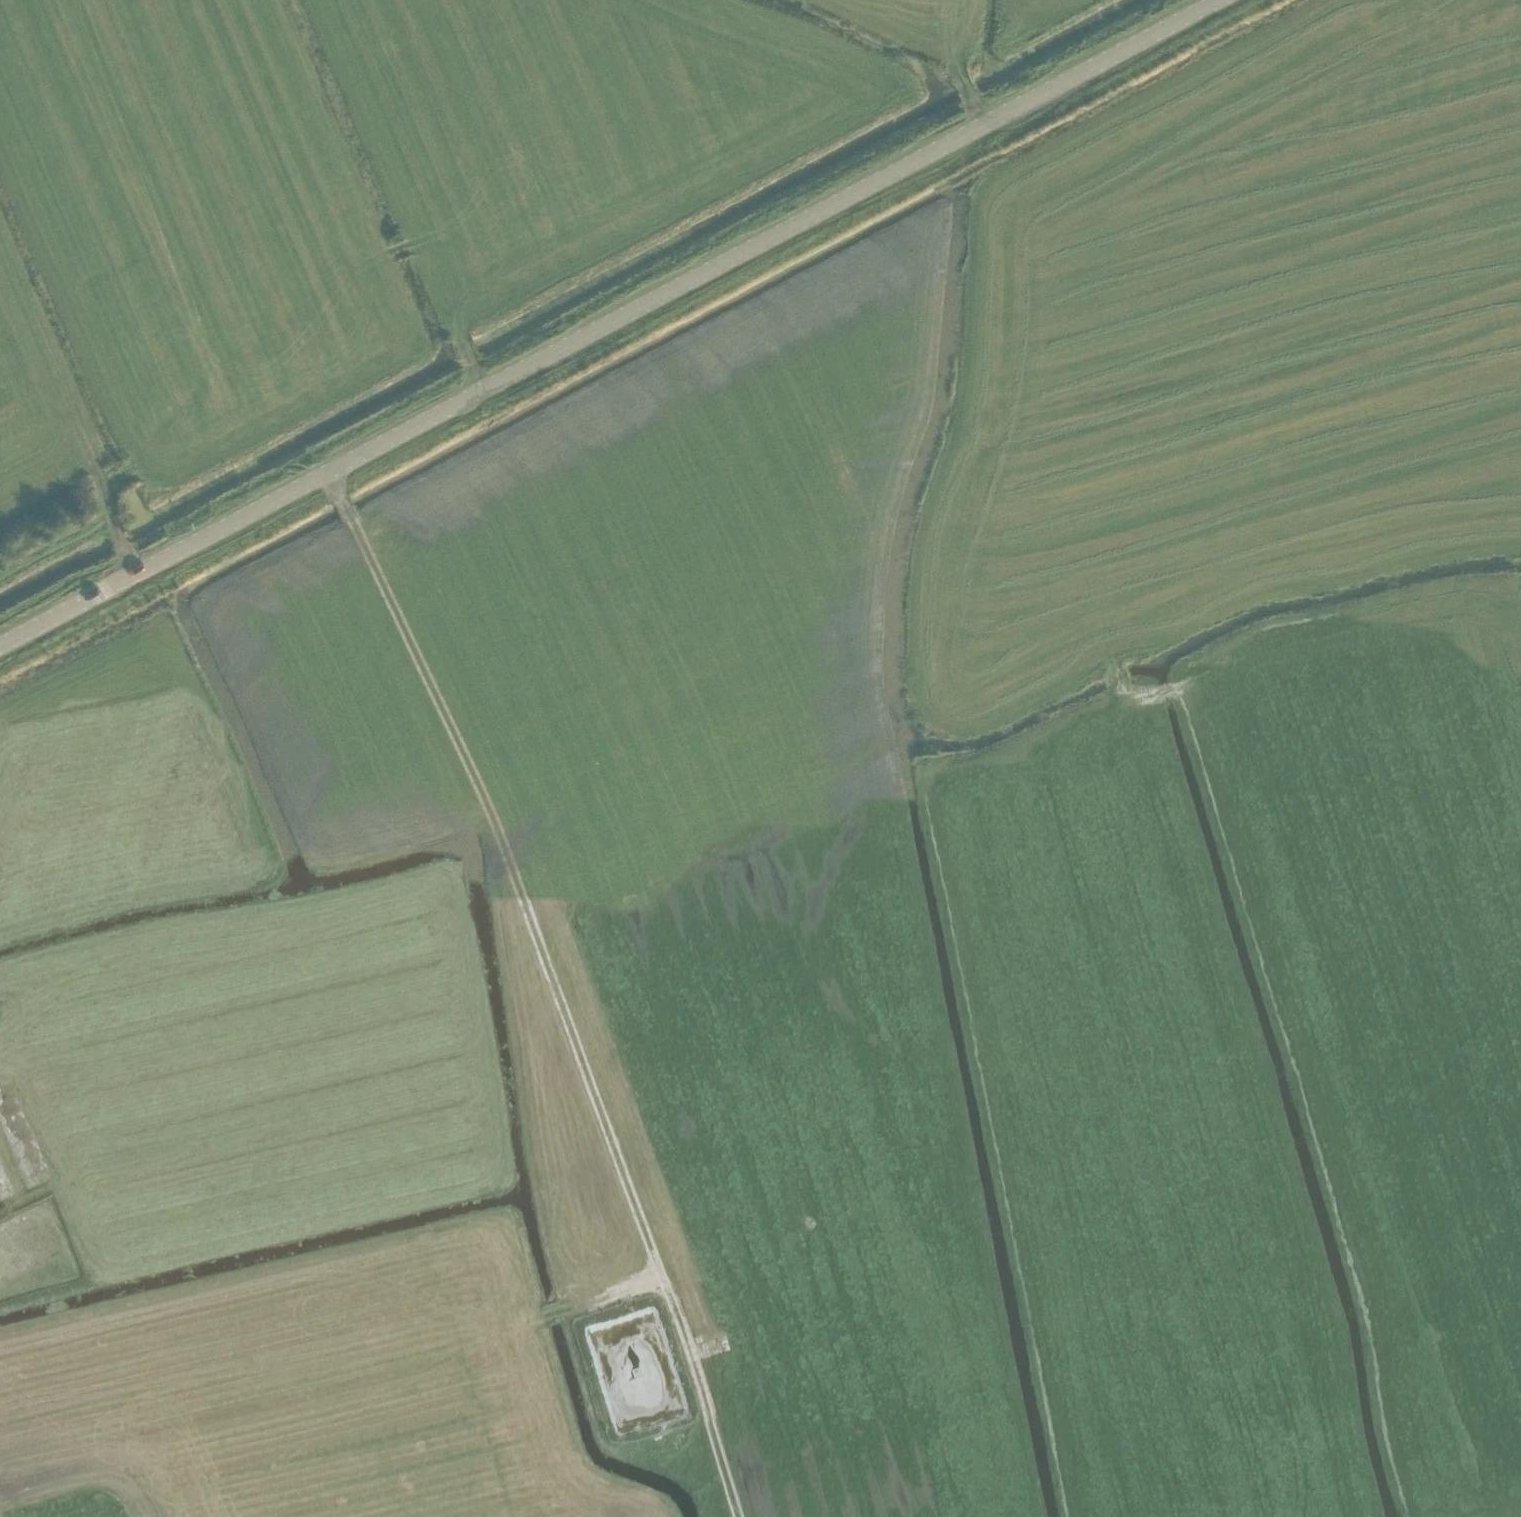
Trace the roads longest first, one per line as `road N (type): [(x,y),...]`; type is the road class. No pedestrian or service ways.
road 1 (tertiary): [(0,646),(1220,0)]

